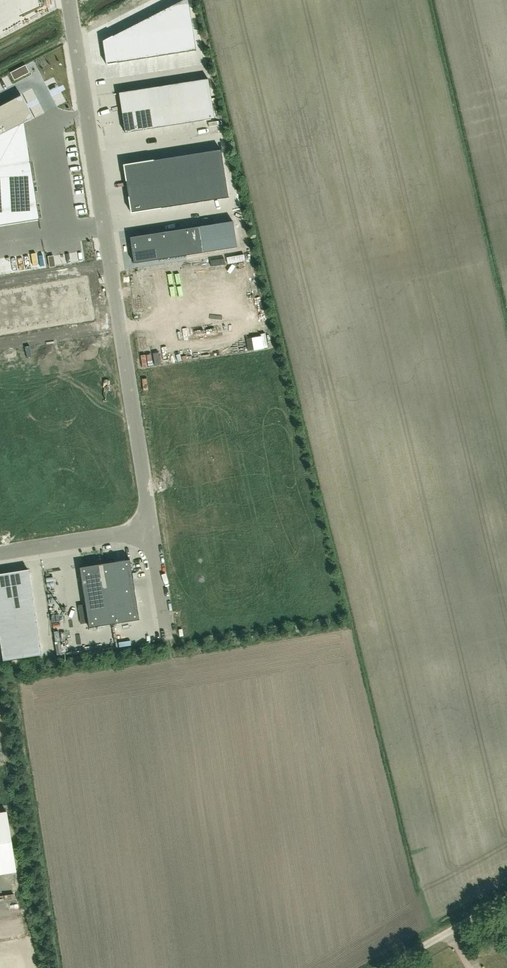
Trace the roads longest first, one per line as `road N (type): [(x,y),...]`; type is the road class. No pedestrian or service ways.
road 1 (unclassified): [(69,0),(150,529)]
road 2 (unclassified): [(0,553),(150,529)]
road 3 (unclassified): [(385,967),(506,899)]

